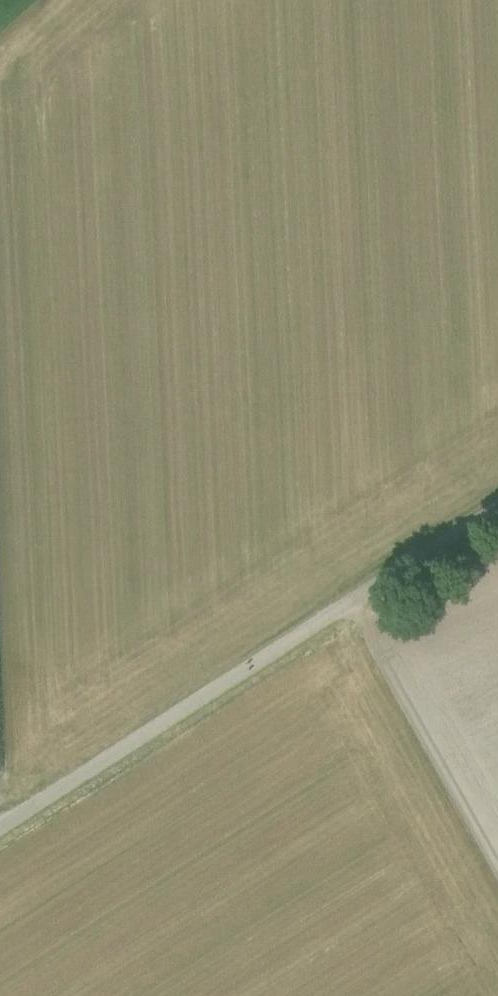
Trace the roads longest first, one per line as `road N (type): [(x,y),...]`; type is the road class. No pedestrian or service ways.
road 1 (unclassified): [(0,824),(497,502)]

